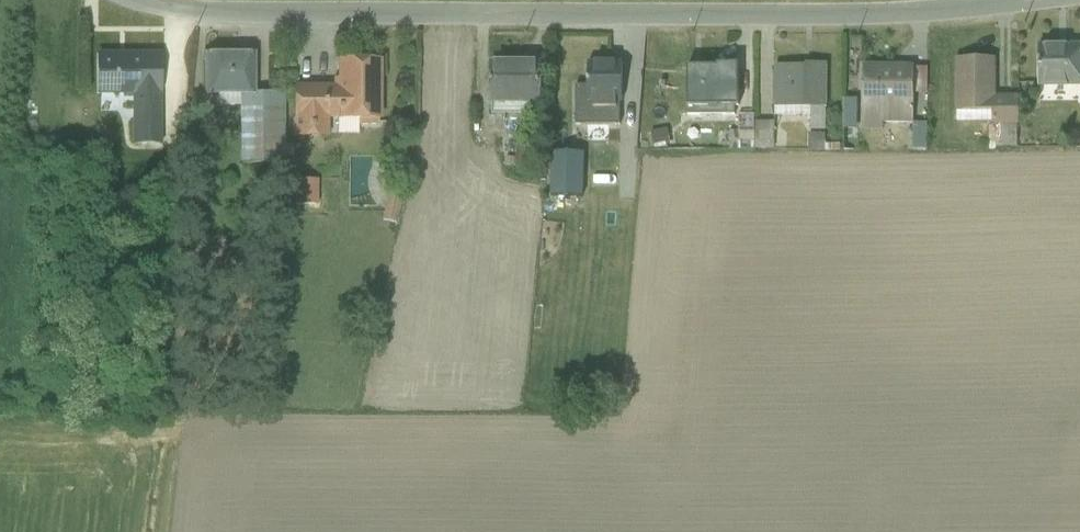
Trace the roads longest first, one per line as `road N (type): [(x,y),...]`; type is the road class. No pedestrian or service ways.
road 1 (unclassified): [(1044,0),(871,13),(644,15),(176,10),(131,0)]

